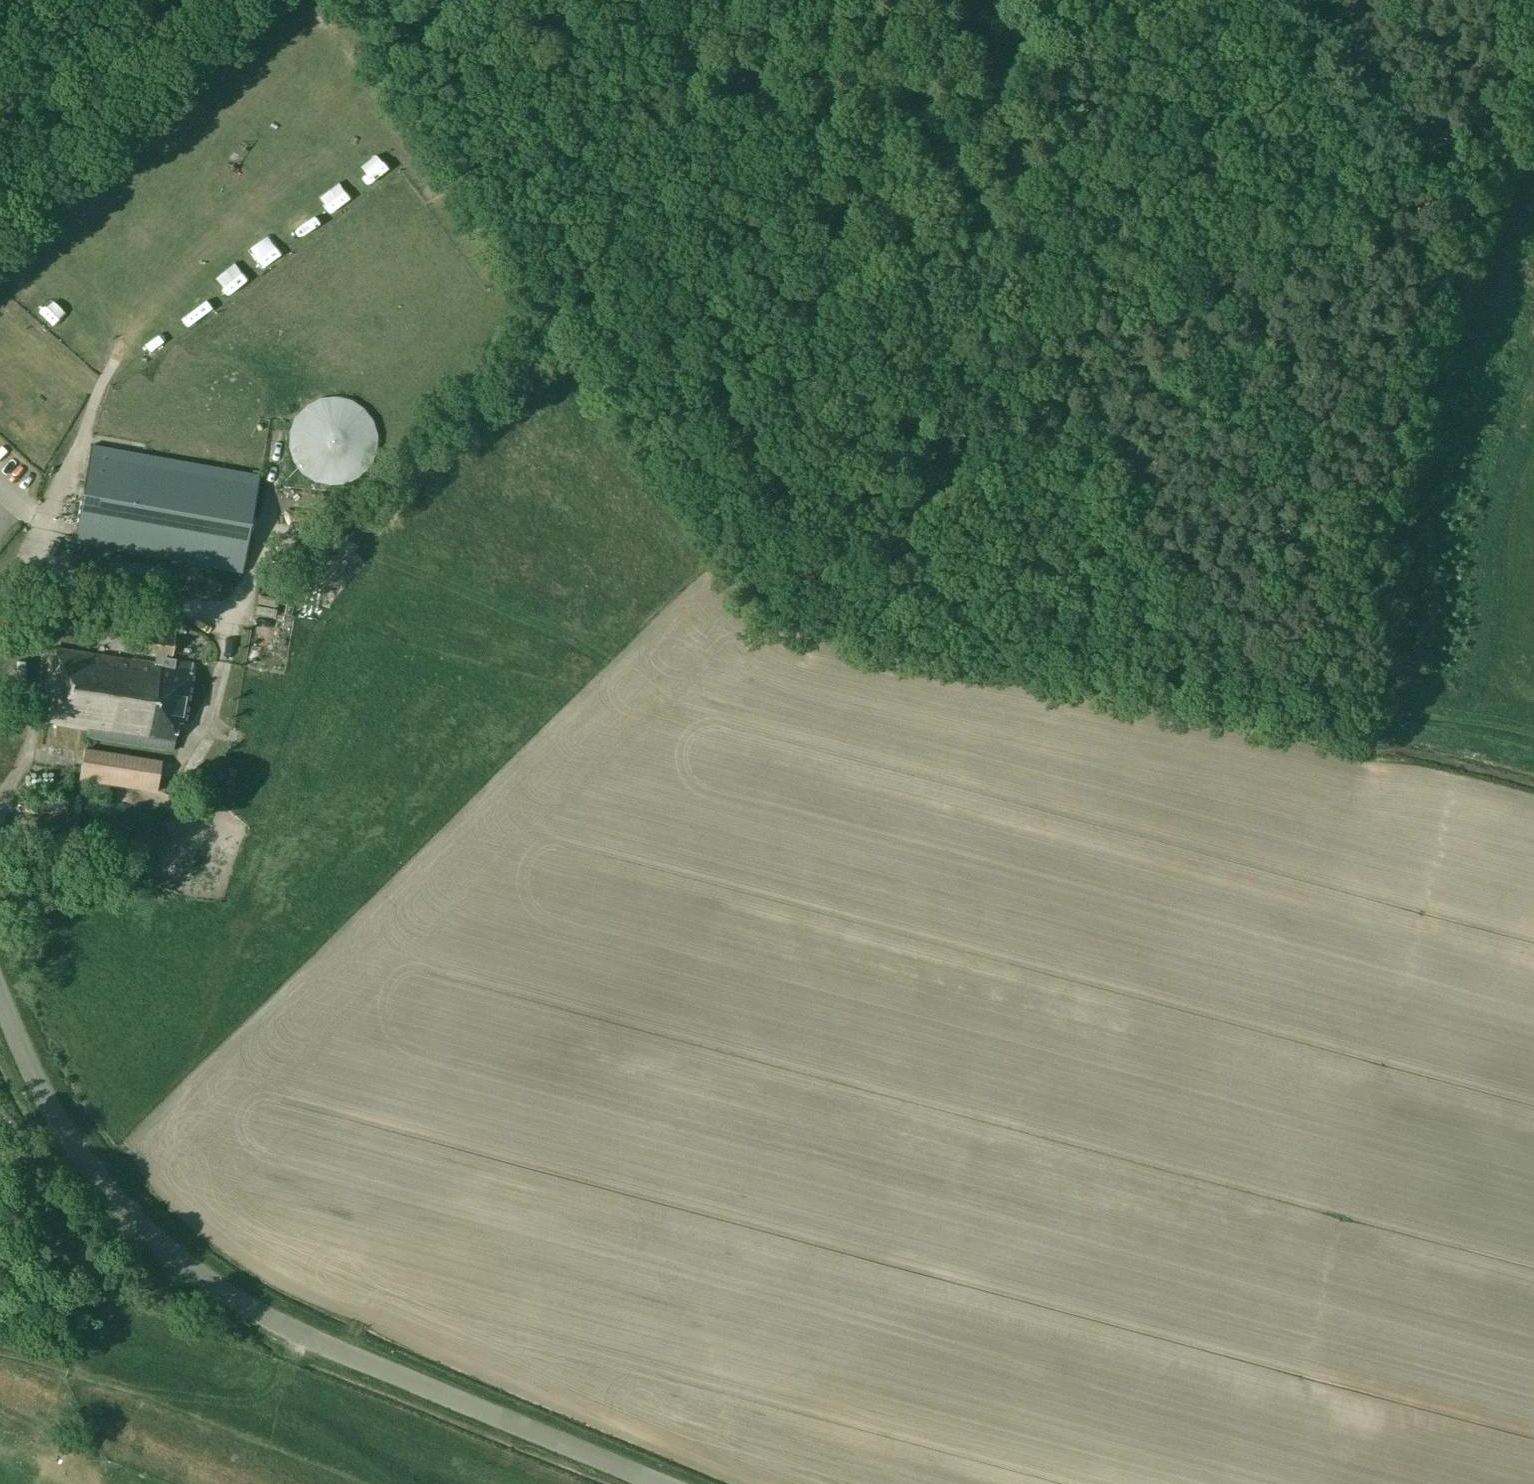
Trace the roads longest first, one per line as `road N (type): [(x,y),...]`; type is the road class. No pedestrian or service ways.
road 1 (tertiary): [(299,1332),(204,1278),(114,1197),(60,1124),(0,998)]
road 2 (tertiary): [(299,1332),(663,1483)]
road 3 (track): [(266,1412),(181,1390),(126,1389),(0,1353)]
road 4 (track): [(394,1483),(266,1412),(299,1332)]

